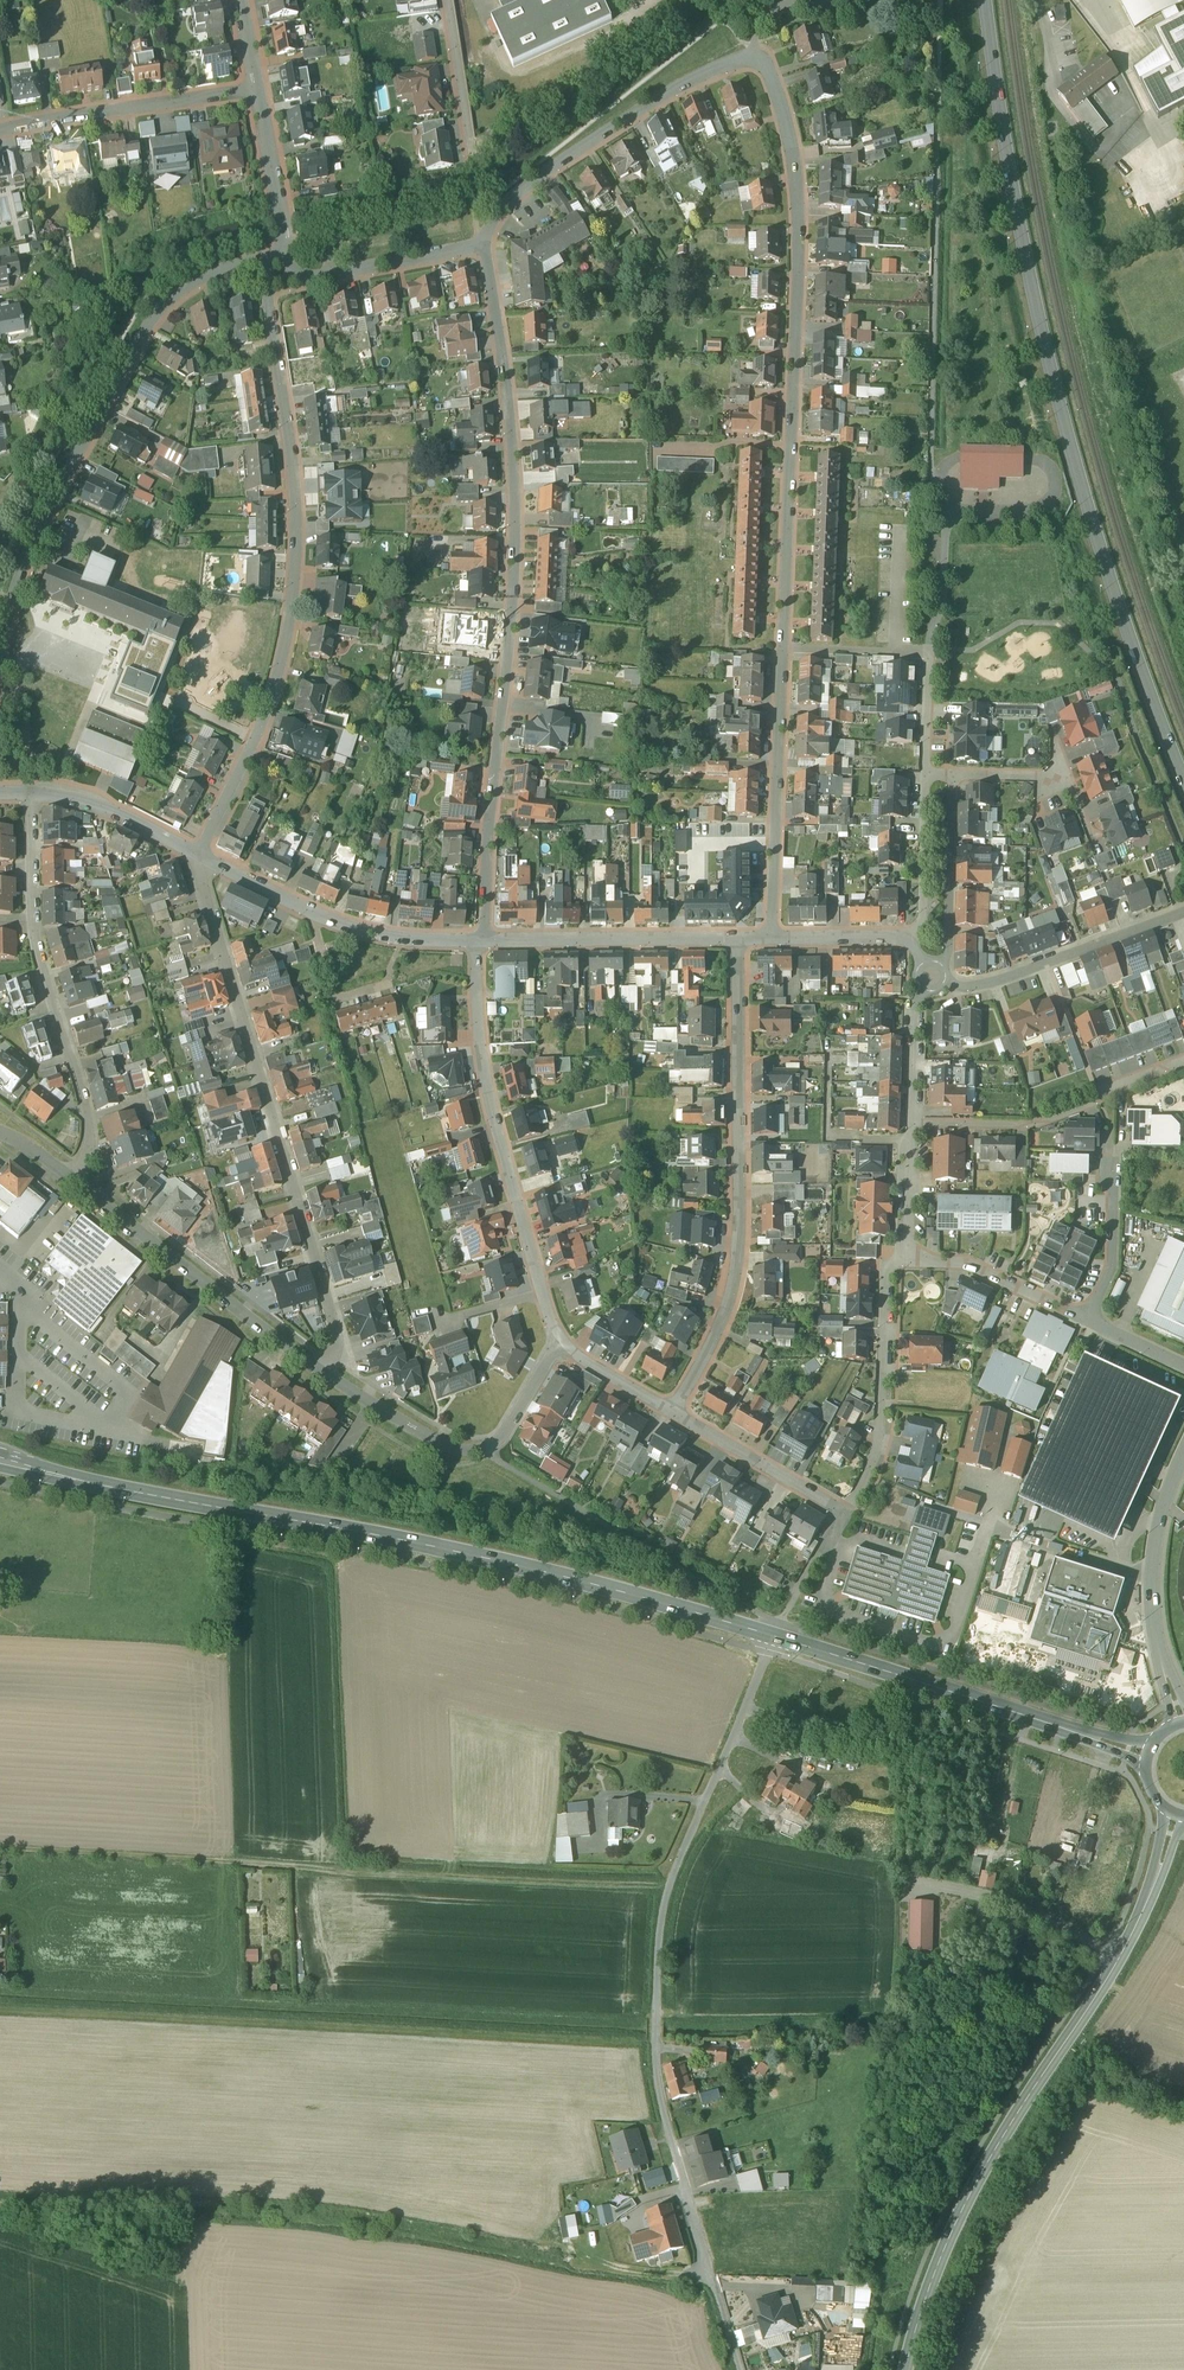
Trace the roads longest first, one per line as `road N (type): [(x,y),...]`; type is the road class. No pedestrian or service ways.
road 1 (residential): [(774,937),(801,206),(773,73),(766,59),(745,55)]
road 2 (secondary): [(985,0),(1014,196),(1059,401),(1137,662),(1183,784)]
road 3 (secondary): [(27,1466),(513,1564),(774,1636)]
road 4 (residential): [(484,241),(509,393),(516,543),(479,941)]
road 5 (unclassified): [(774,1636),(694,1816),(670,1886),(657,1971),(659,2080),(714,2287)]
road 6 (track): [(0,1850),(670,1886)]
road 7 (tertiary): [(1177,1815),(1126,1946),(961,2213),(905,2369)]
road 8 (residential): [(201,856),(270,702),(291,613),(293,438),(263,261)]
road 9 (residential): [(201,856),(335,1334),(321,1370)]
road 10 (residential): [(263,261),(197,281),(155,316),(59,487),(0,649)]
road 11 (residential): [(673,1410),(723,1313),(736,1257),(738,939)]
road 12 (residential): [(479,941),(484,1064),(558,1334)]
road 13 (residential): [(33,793),(33,916),(87,1116),(80,1158),(68,1173)]
road 14 (secondary): [(774,1636),(1146,1756)]
road 15 (residential): [(745,55),(650,103),(521,188),(484,241)]
road 16 (residential): [(321,1370),(68,1173)]
road 17 (residential): [(558,1334),(501,1427),(470,1449),(408,1425),(321,1370)]
road 18 (residential): [(932,461),(943,574),(925,773)]
road 19 (residential): [(201,856),(353,928),(479,941)]
road 20 (residential): [(912,1122),(1028,1126),(1183,1066)]
road 21 (residential): [(846,1502),(874,1451),(891,1291),(904,1246)]
road 22 (residential): [(0,133),(258,89)]
road 23 (residential): [(479,941),(738,939)]
road 24 (residential): [(943,981),(973,984),(1183,910)]
road 25 (residential): [(484,241),(321,276),(306,277),(286,258)]
road 26 (residential): [(1089,1314),(973,1261),(904,1246)]
road 27 (residential): [(953,775),(943,971)]
road 28 (residential): [(673,1410),(846,1502)]
road 29 (residential): [(33,793),(122,815),(201,856)]
road 30 (residential): [(909,942),(923,915),(925,773)]
road 31 (residential): [(286,258),(258,89)]
road 32 (residential): [(1150,1578),(991,1527)]
road 33 (residential): [(1089,1314),(1114,1261),(1115,1153)]
road 34 (residential): [(448,0),(471,158)]
road 35 (secondary): [(1150,1578),(1180,1722)]
road 36 (track): [(141,2203),(0,2207)]
road 37 (residential): [(558,1334),(596,1367),(673,1410)]
road 38 (secondary): [(1183,1447),(1158,1518),(1150,1578)]
road 39 (residential): [(774,937),(909,942)]
road 40 (residential): [(912,1122),(917,994)]
road 41 (residential): [(904,1246),(912,1122)]

